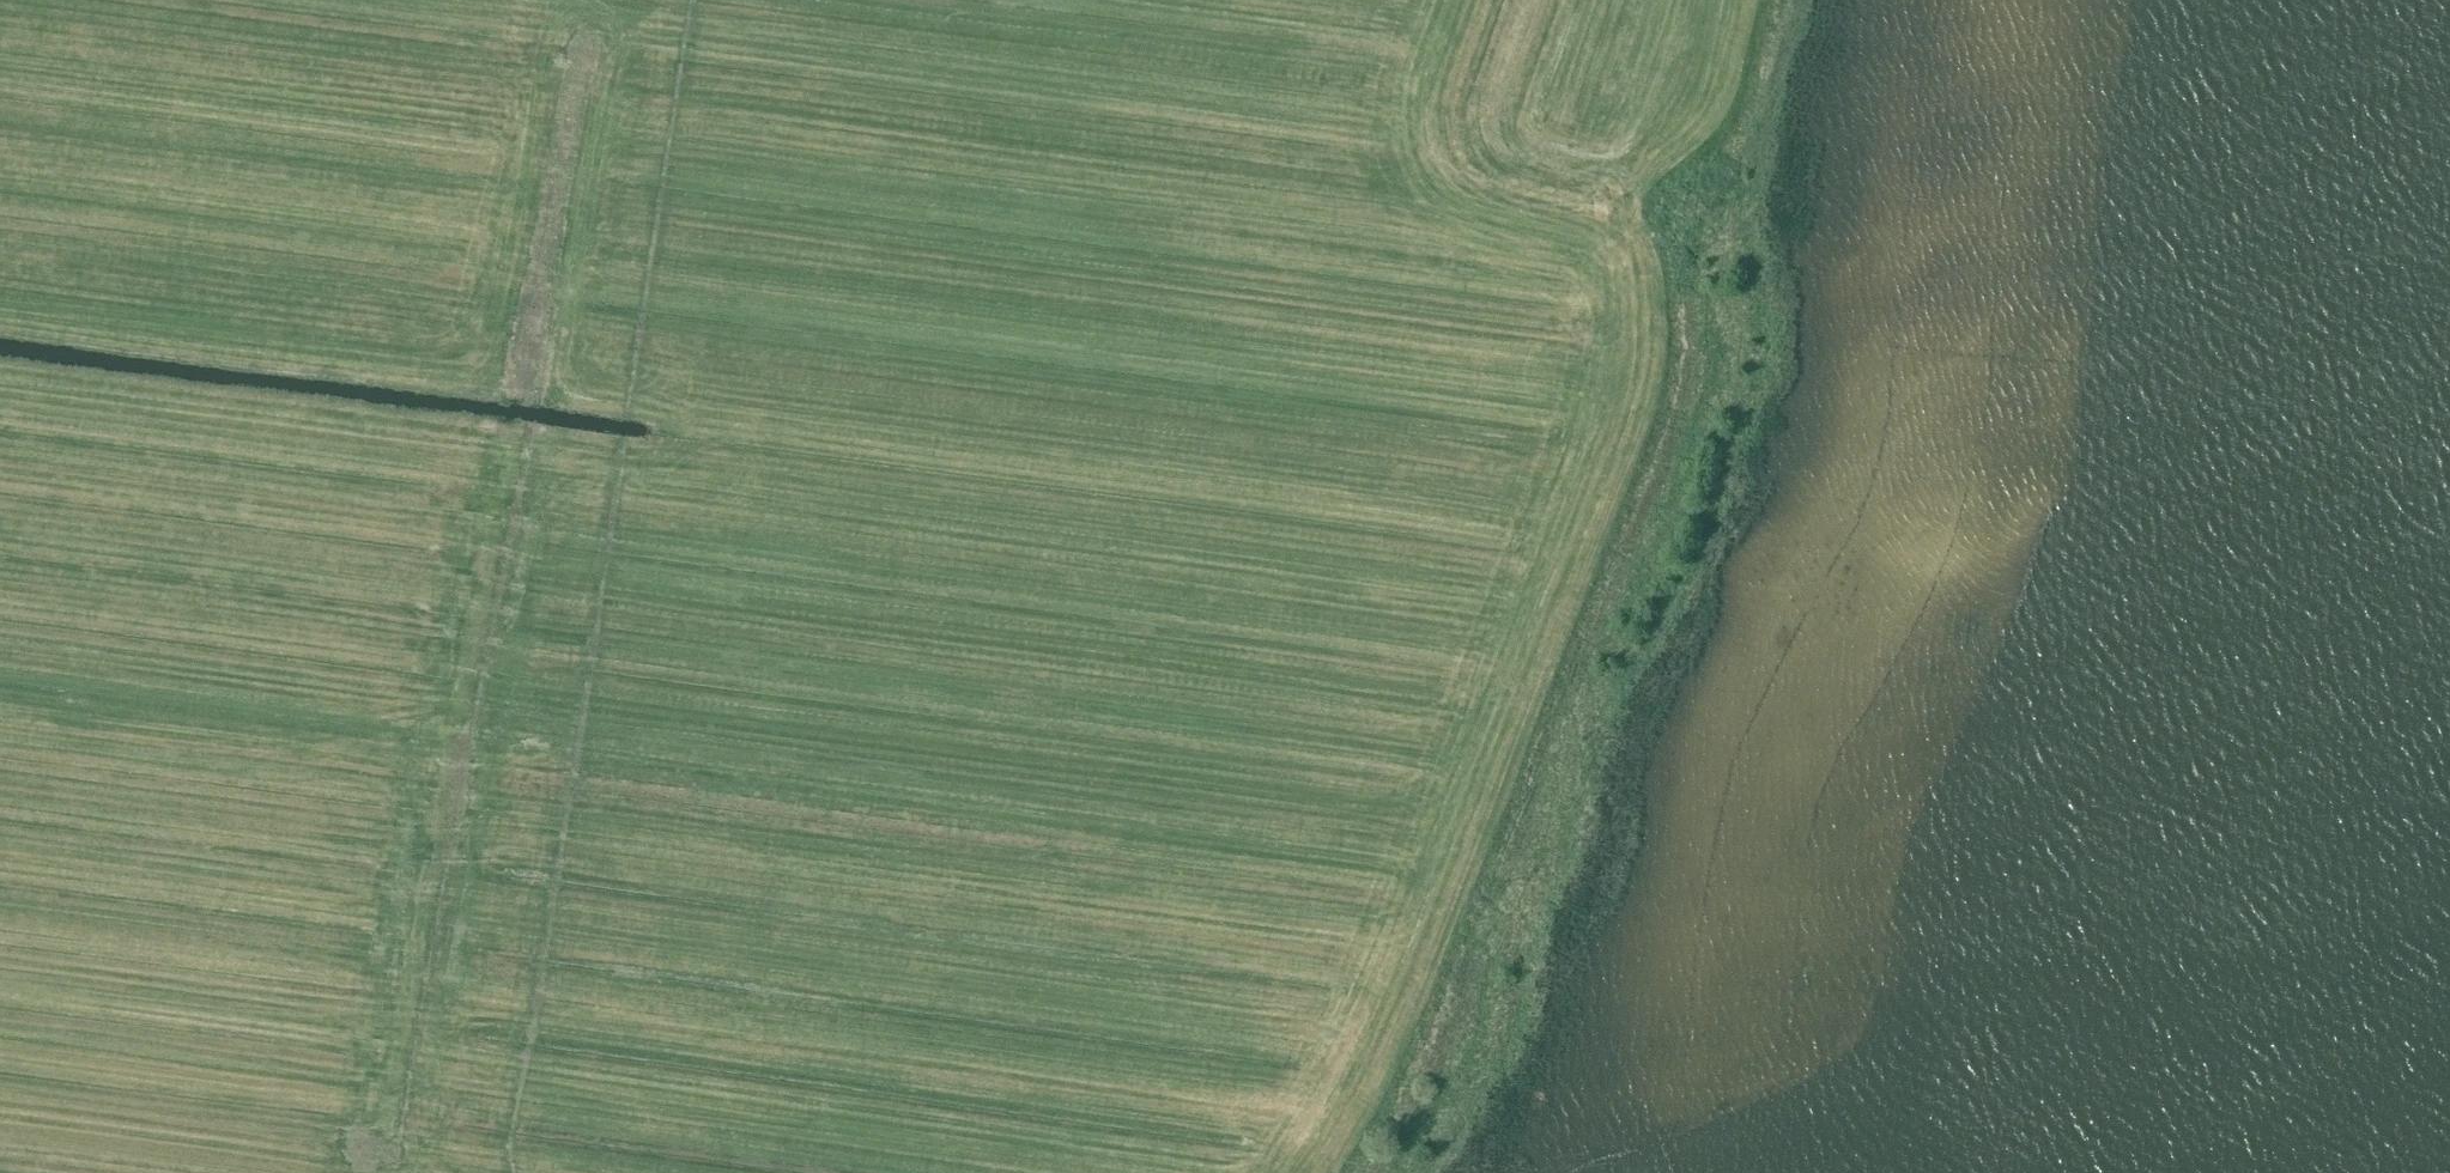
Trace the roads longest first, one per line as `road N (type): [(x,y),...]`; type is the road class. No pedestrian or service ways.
road 1 (track): [(0,690),(465,747),(505,717)]

